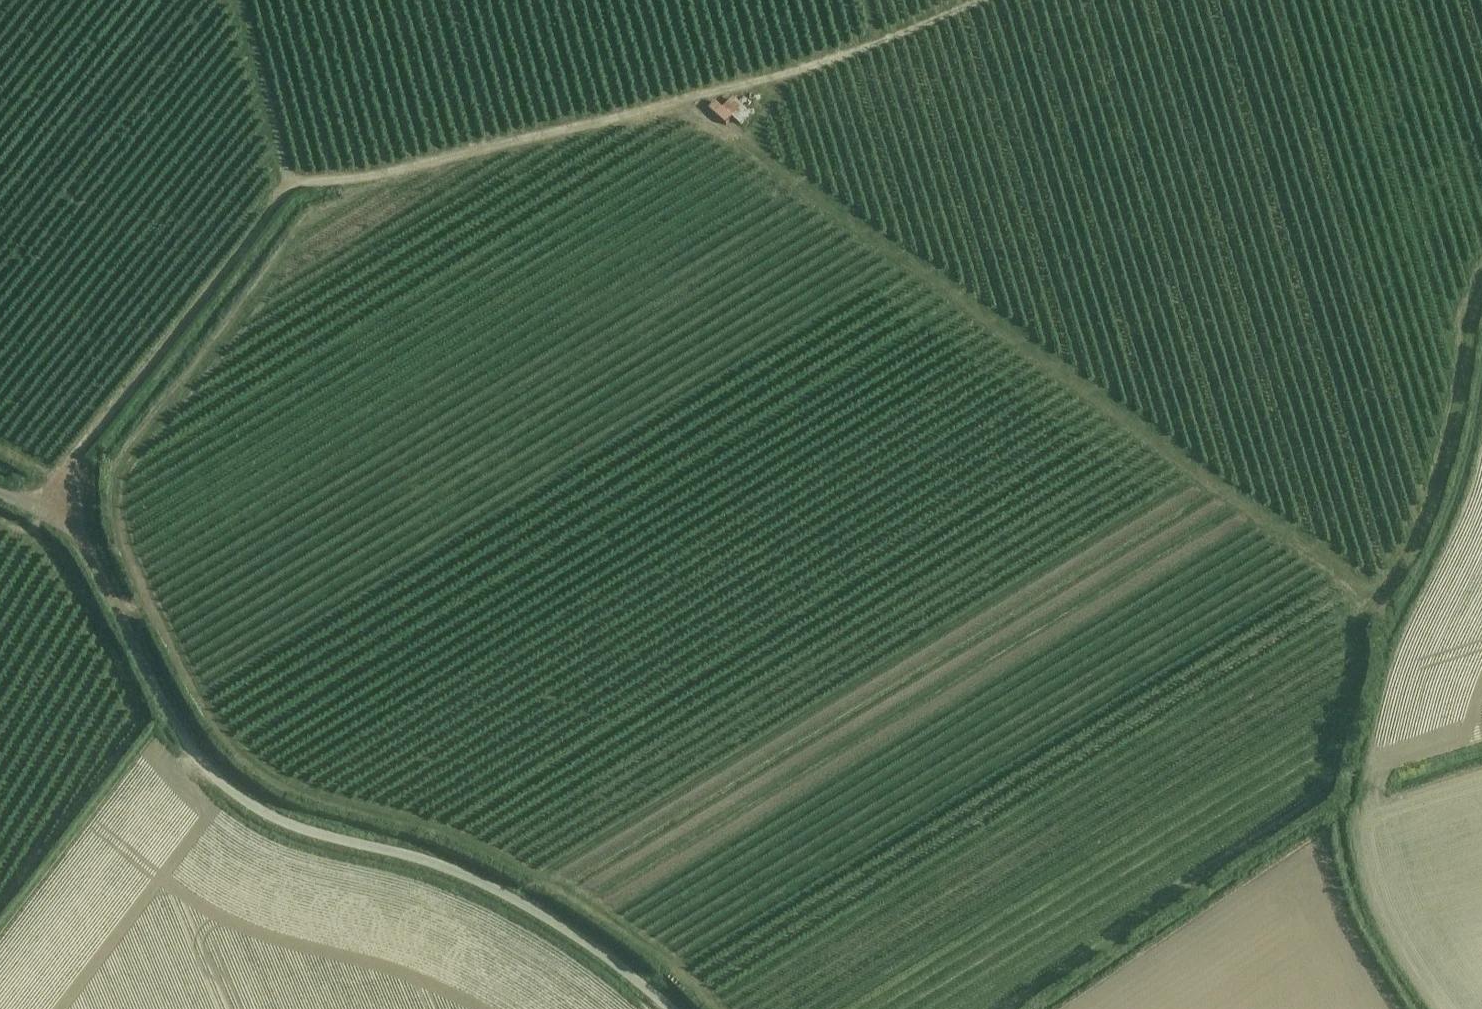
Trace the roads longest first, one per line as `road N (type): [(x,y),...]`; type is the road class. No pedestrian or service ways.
road 1 (track): [(986,0),(833,58),(282,199),(52,516)]
road 2 (unclassified): [(676,1008),(579,940),(436,864),(266,813),(207,764),(89,549),(52,516),(0,495)]
road 3 (track): [(861,0),(867,19),(833,58),(761,114)]

